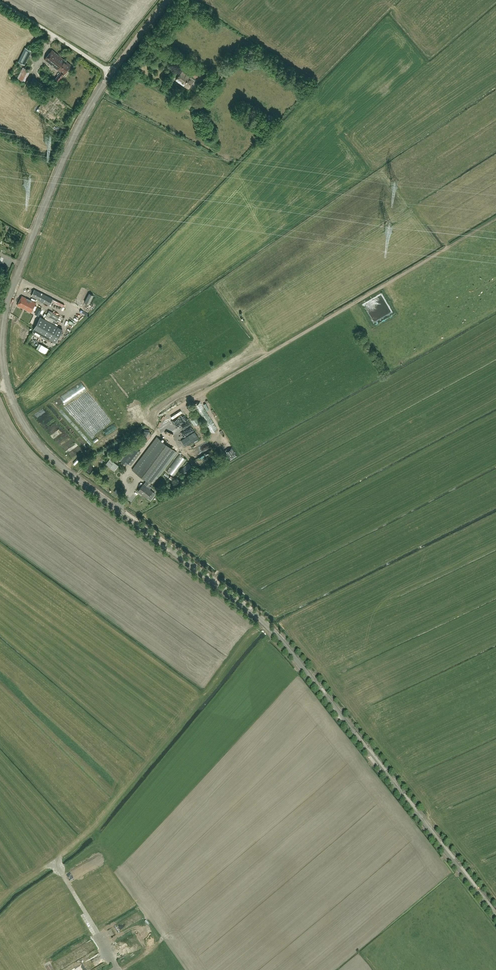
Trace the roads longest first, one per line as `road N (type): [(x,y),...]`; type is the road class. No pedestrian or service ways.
road 1 (tertiary): [(495,916),(281,640),(56,462),(15,408),(1,350),(10,293),(77,128),(111,72)]
road 2 (unclassified): [(111,72),(0,2)]

